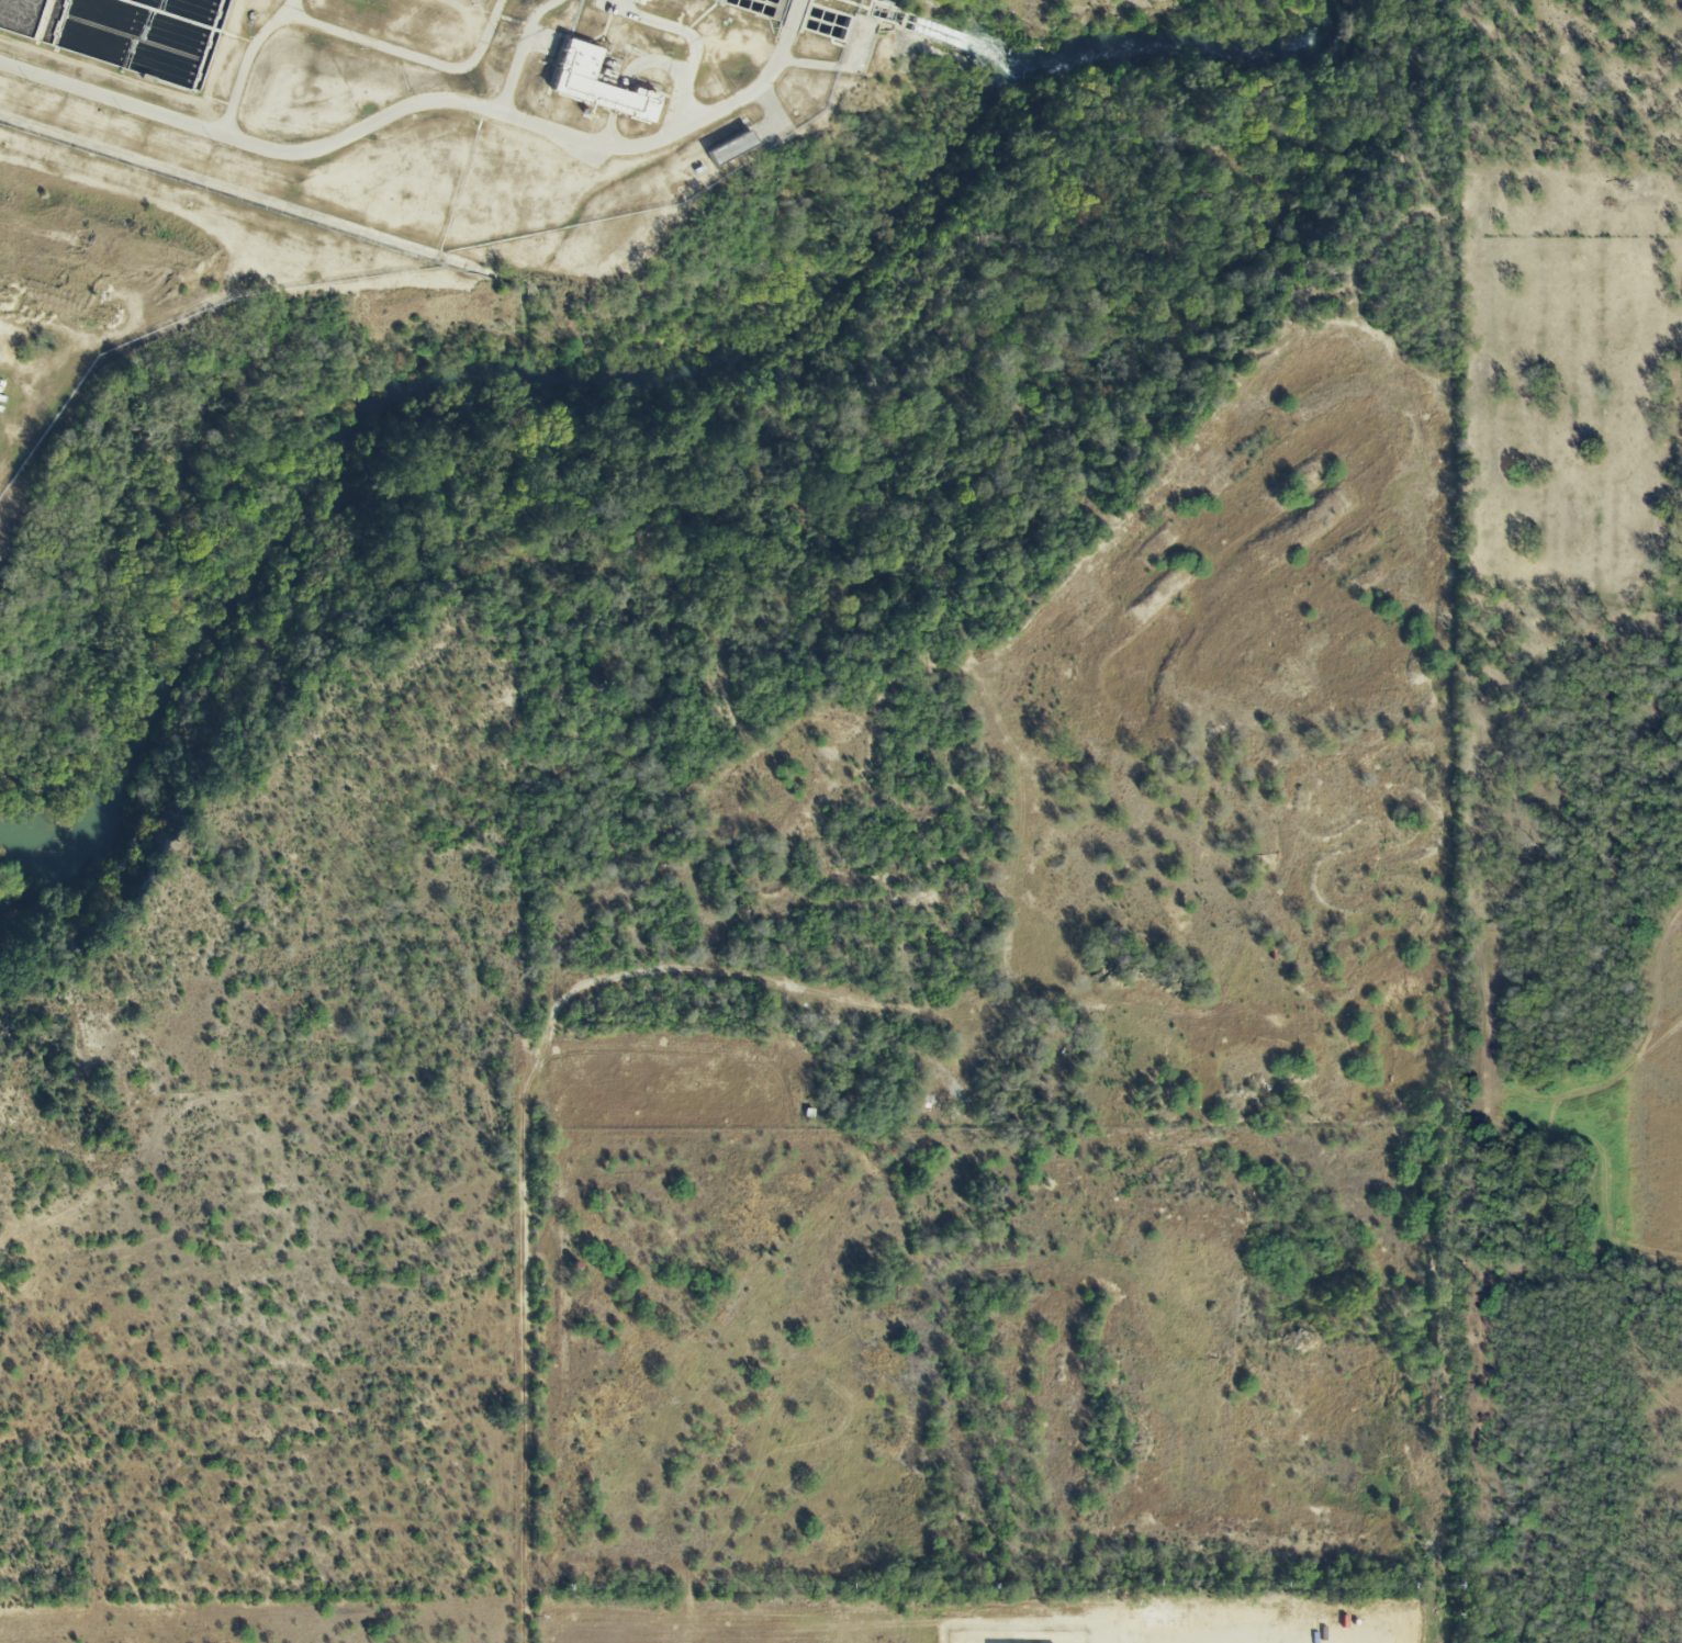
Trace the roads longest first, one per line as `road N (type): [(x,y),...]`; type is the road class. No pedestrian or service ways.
road 1 (residential): [(524,1642),(522,1080)]

